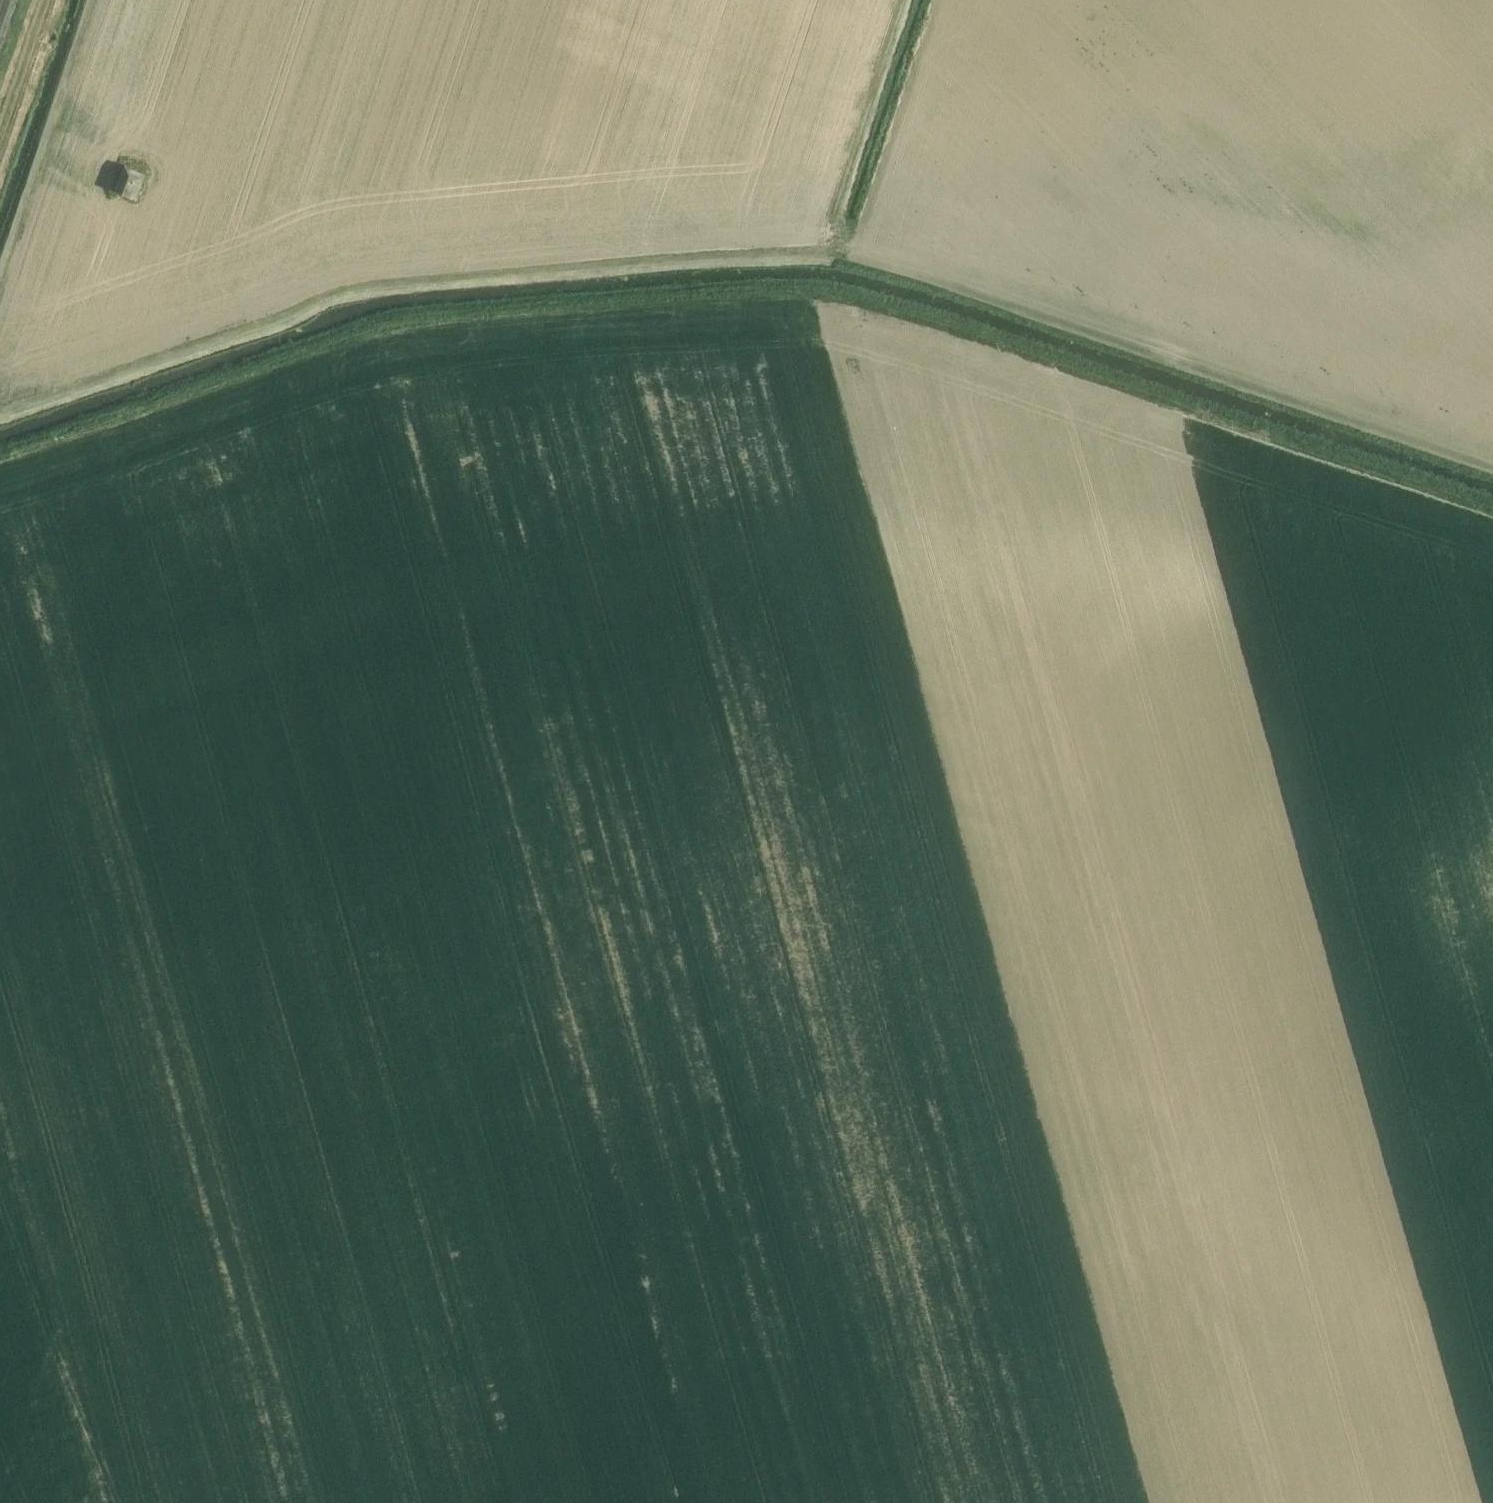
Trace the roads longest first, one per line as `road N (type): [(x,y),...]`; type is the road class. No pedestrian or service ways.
road 1 (track): [(0,136),(46,0)]

